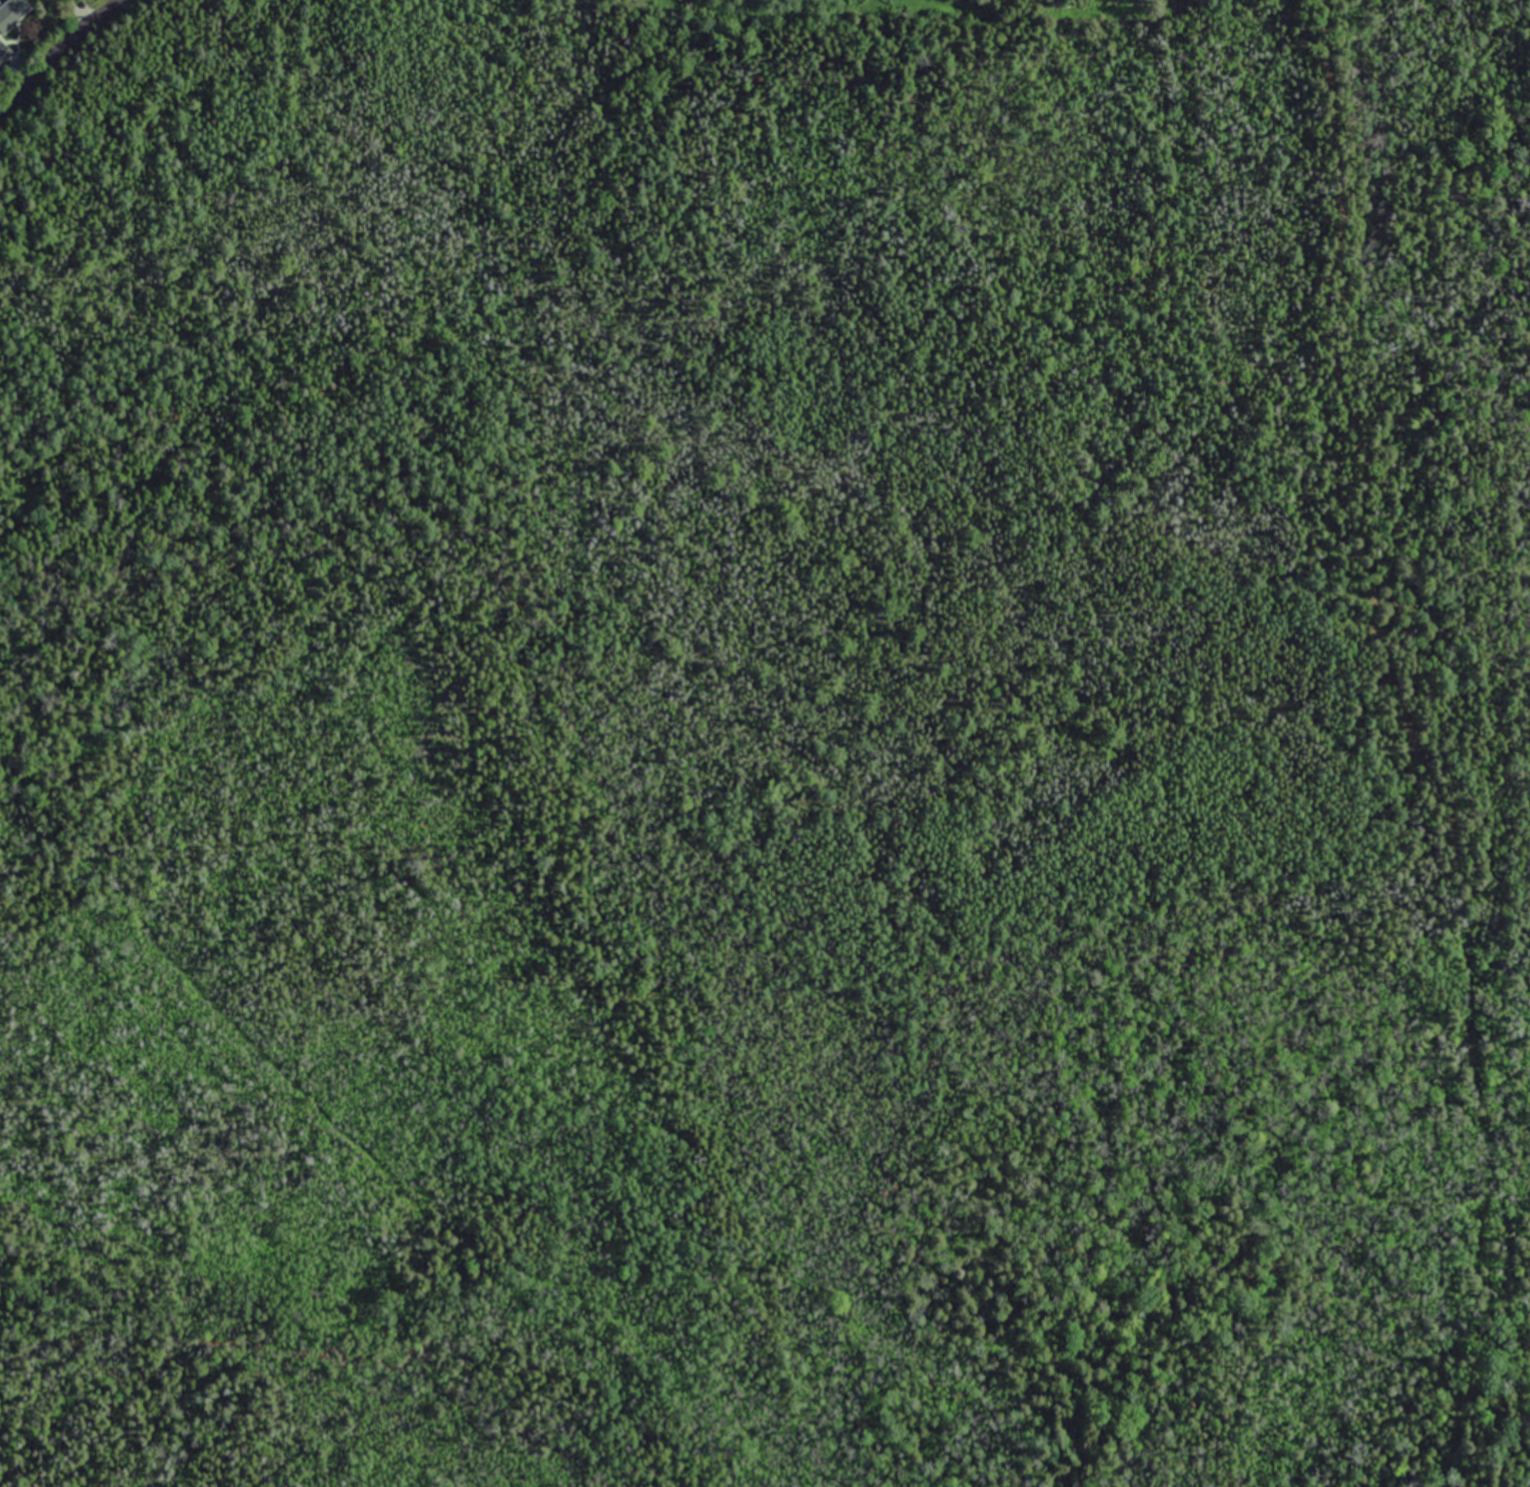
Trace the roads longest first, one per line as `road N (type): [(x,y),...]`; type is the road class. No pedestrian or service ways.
road 1 (residential): [(126,0),(72,42),(0,120)]

